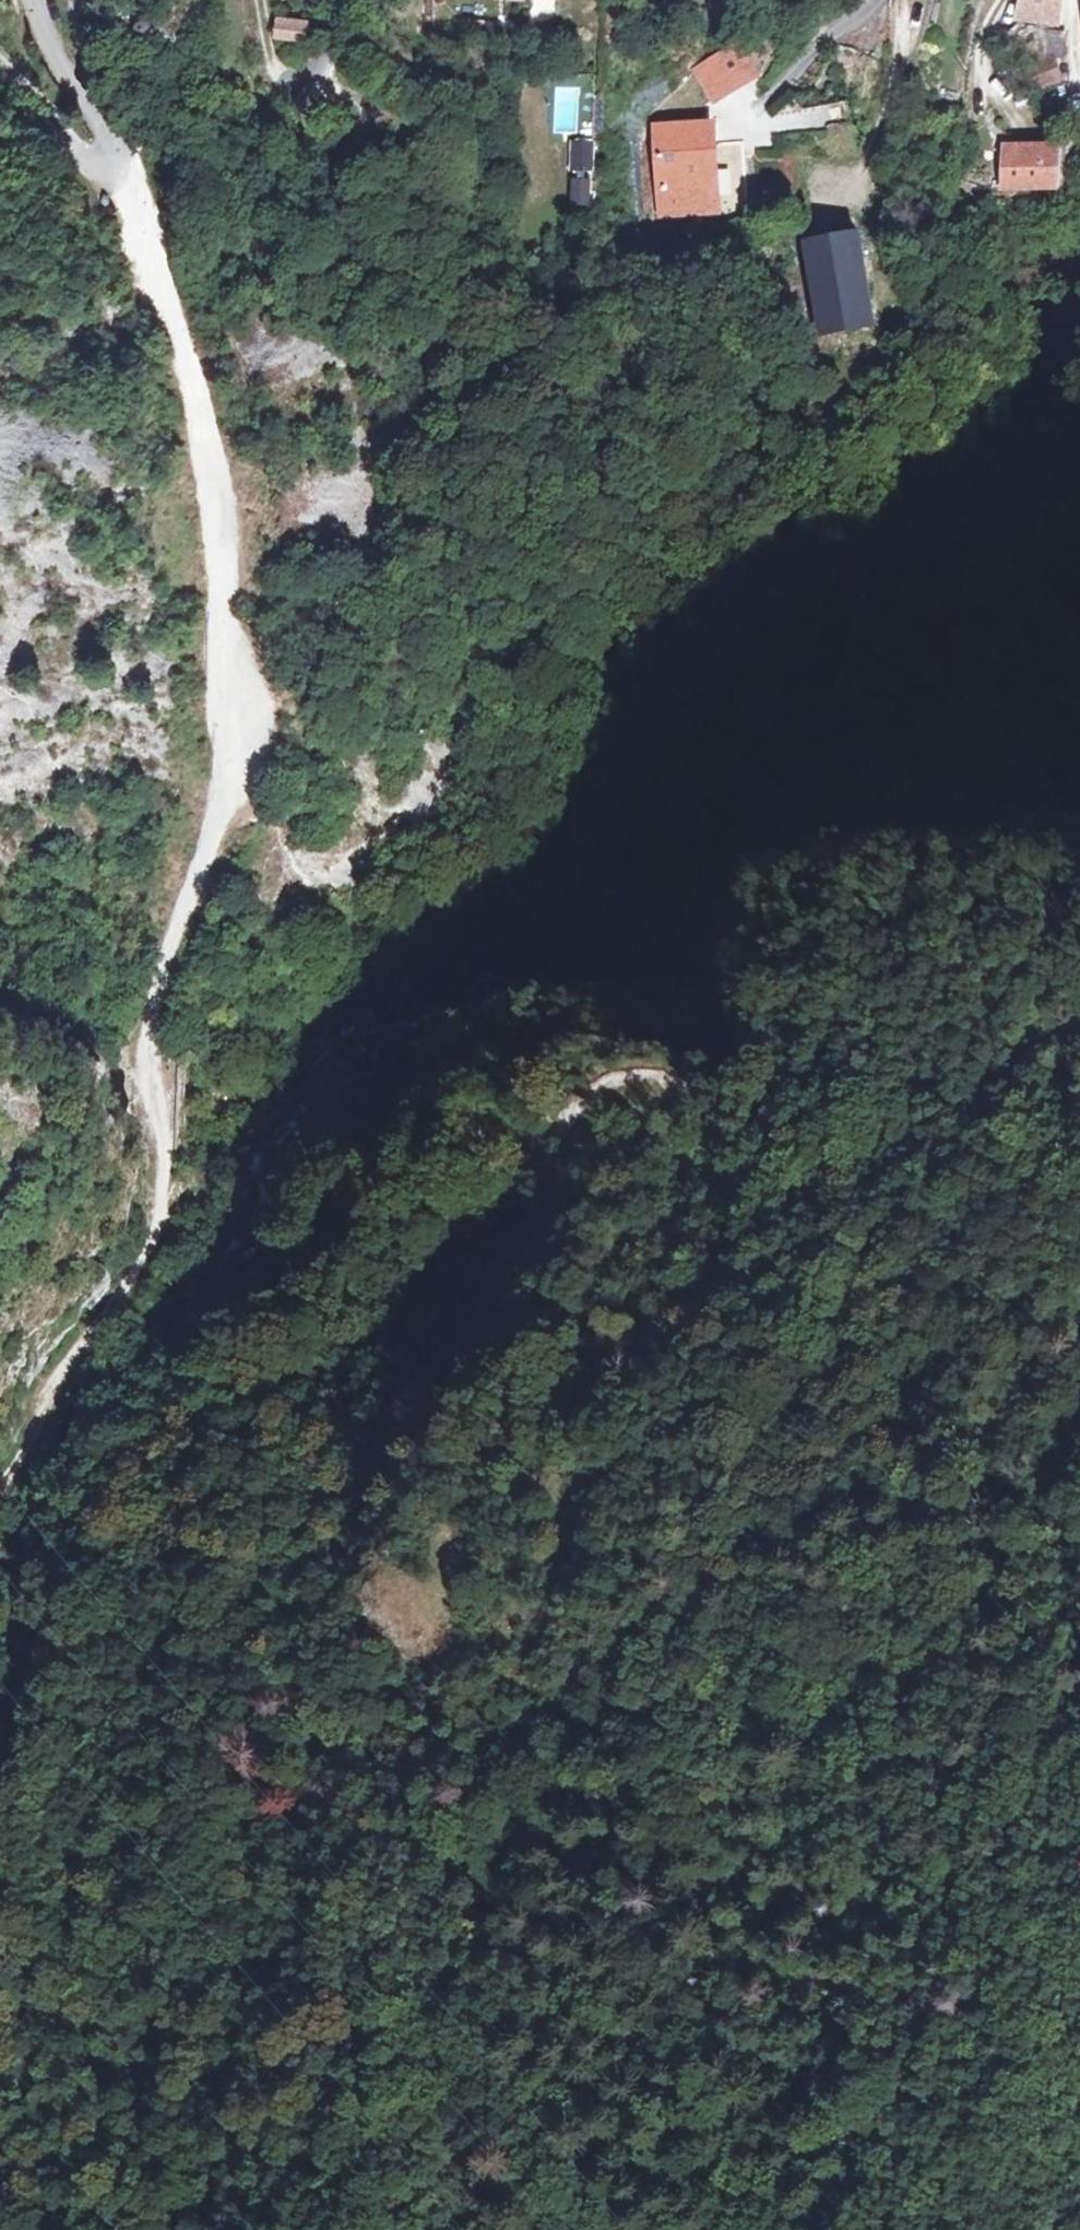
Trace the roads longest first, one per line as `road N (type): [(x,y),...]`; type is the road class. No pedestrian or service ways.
road 1 (track): [(10,1451),(53,1360),(136,1257),(163,1205),(170,1155),(146,1031),(231,790),(240,729),(205,442),(137,223),(105,166),(91,165),(0,66)]

